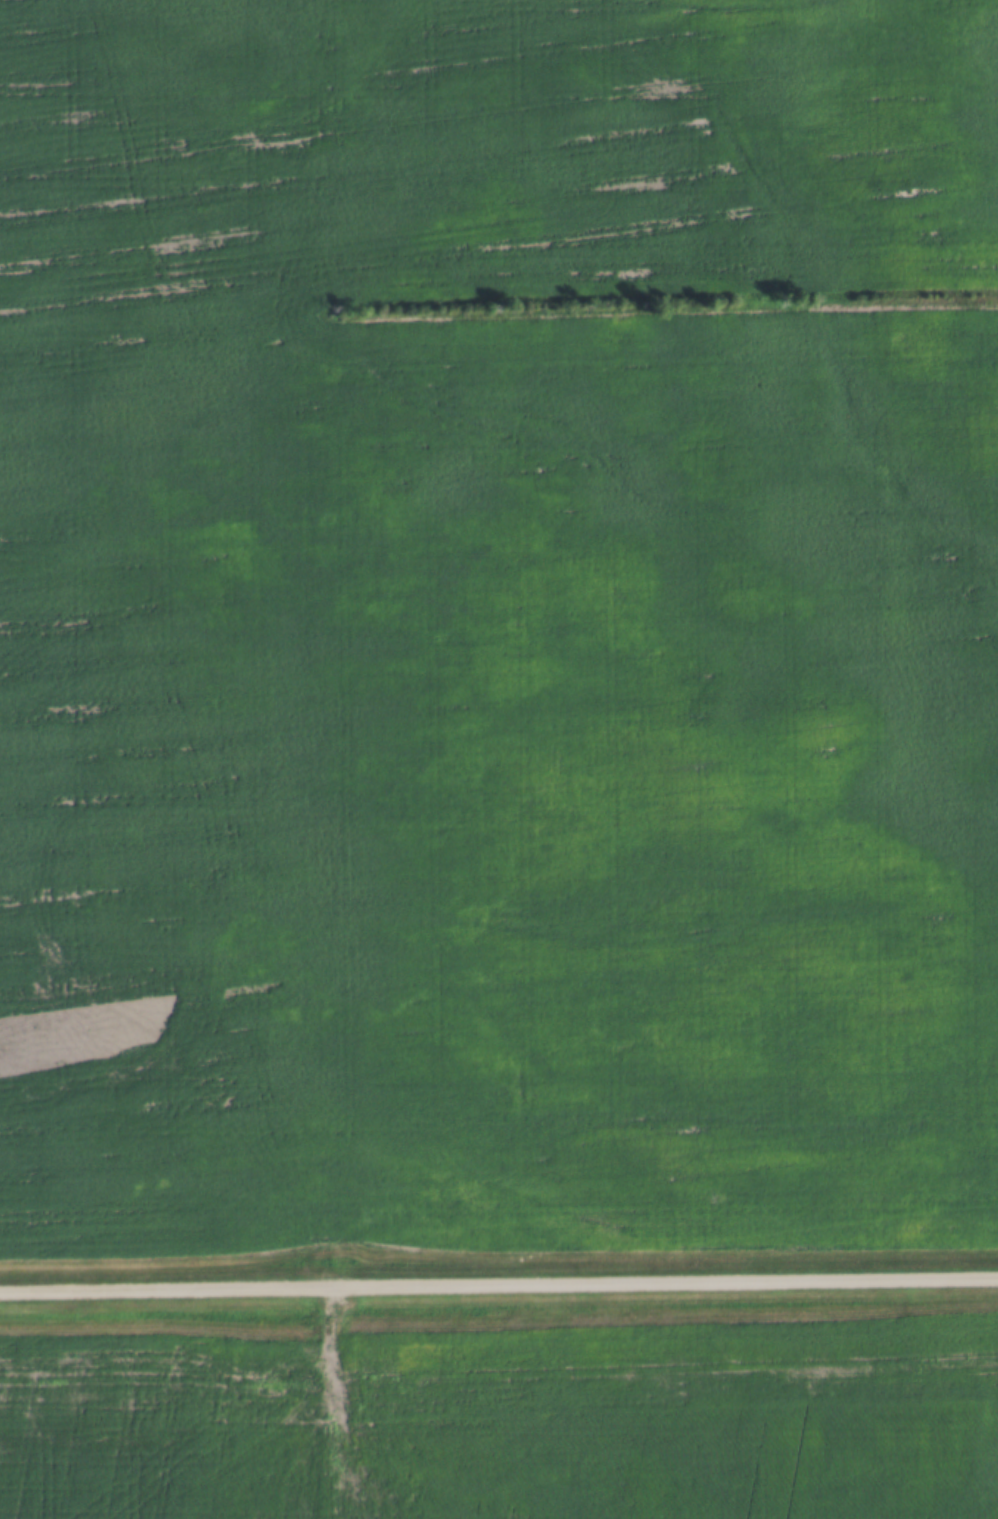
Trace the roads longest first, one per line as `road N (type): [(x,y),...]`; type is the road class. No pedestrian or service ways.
road 1 (residential): [(997,1278),(0,1293)]

